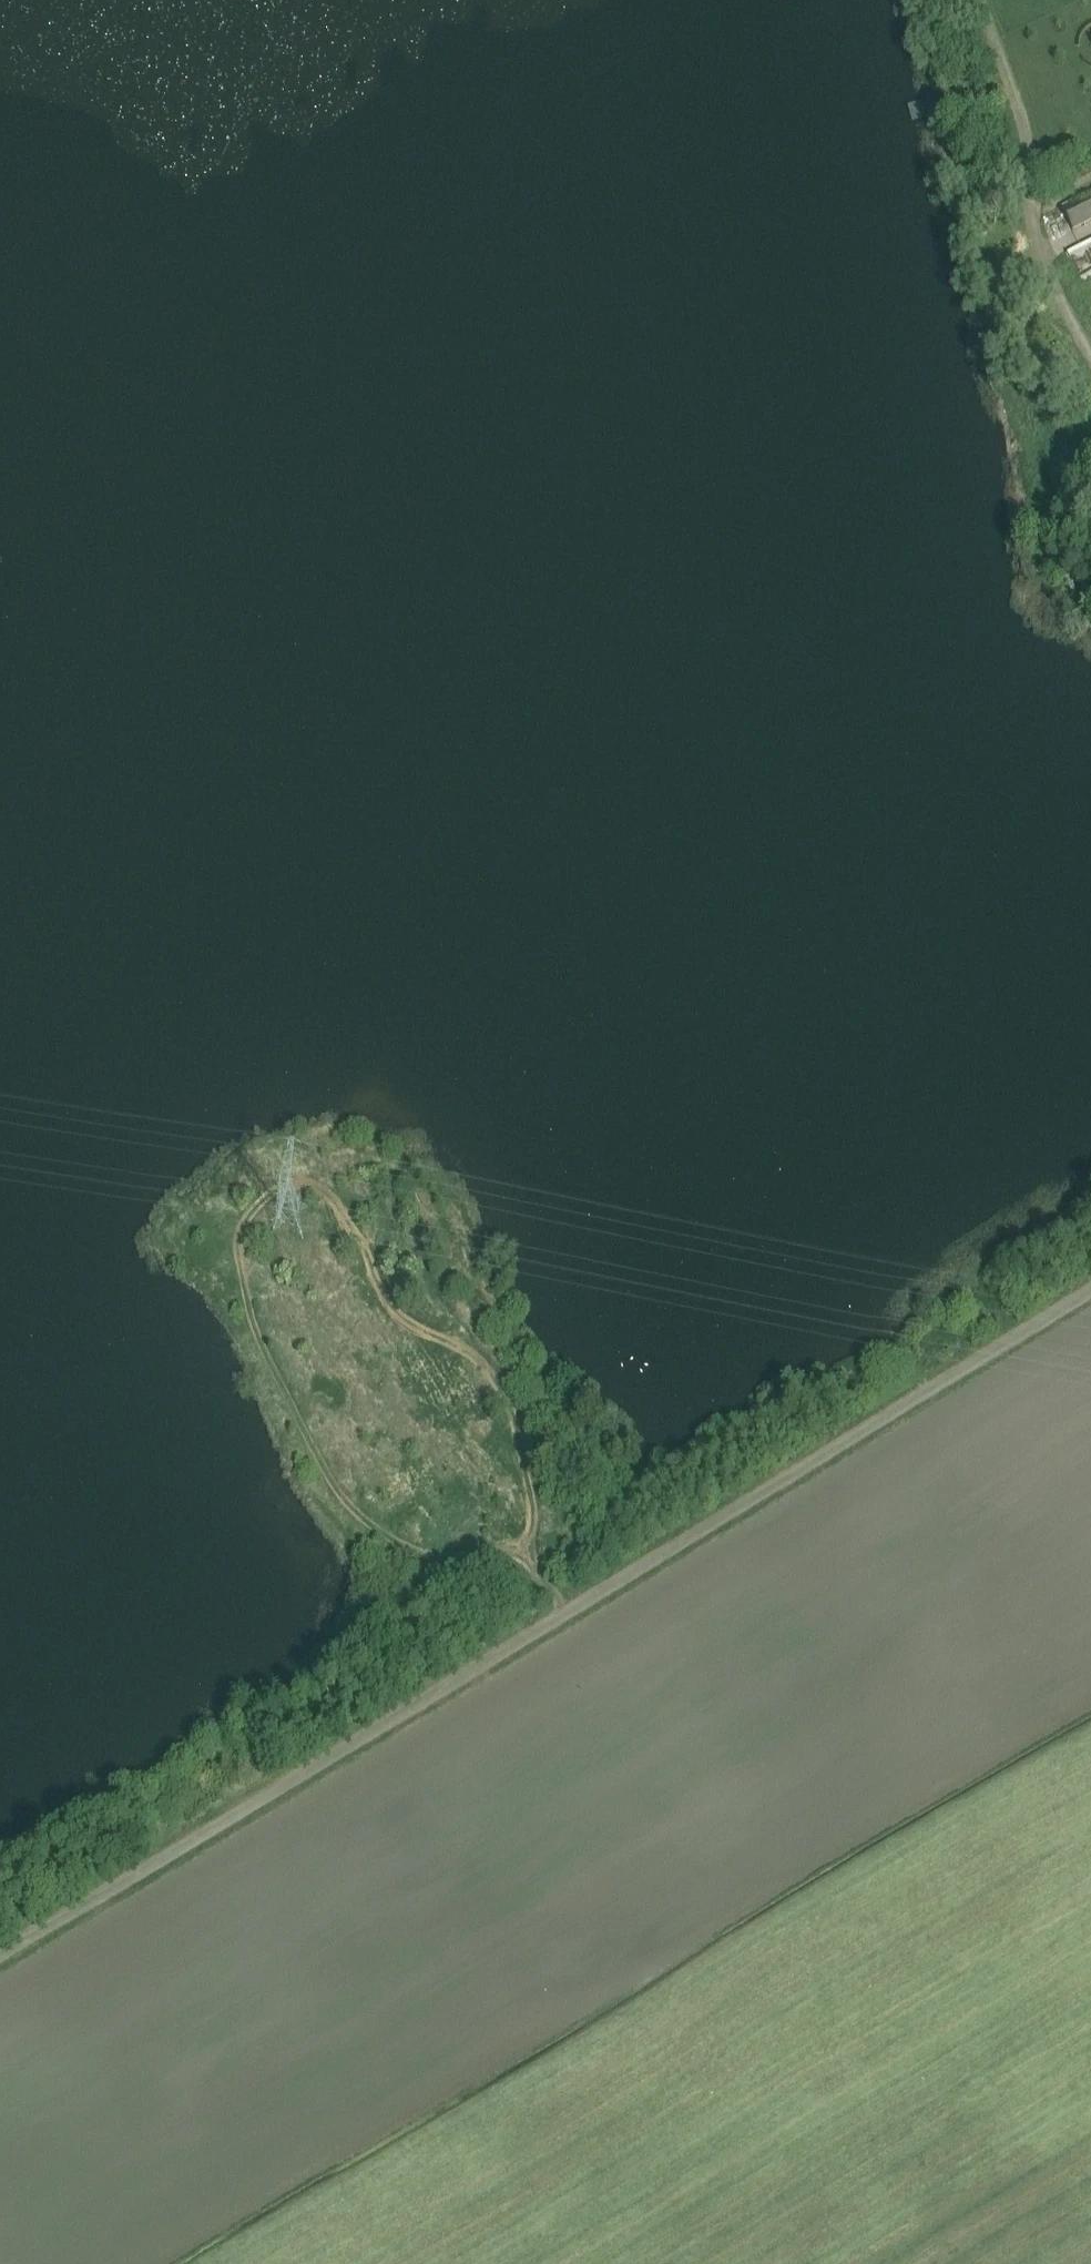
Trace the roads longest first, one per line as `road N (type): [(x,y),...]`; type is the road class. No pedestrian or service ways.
road 1 (track): [(1090,1279),(0,1949)]
road 2 (track): [(567,1600),(523,1550),(483,1547),(442,1558),(375,1526),(329,1487),(232,1279),(226,1236),(251,1206),(280,1182),(375,1206),(392,1242),(413,1253),(434,1281),(442,1311),(496,1382),(521,1432),(528,1487),(541,1512)]
road 3 (track): [(1090,349),(1059,290),(1034,211),(1026,144),(981,0)]

